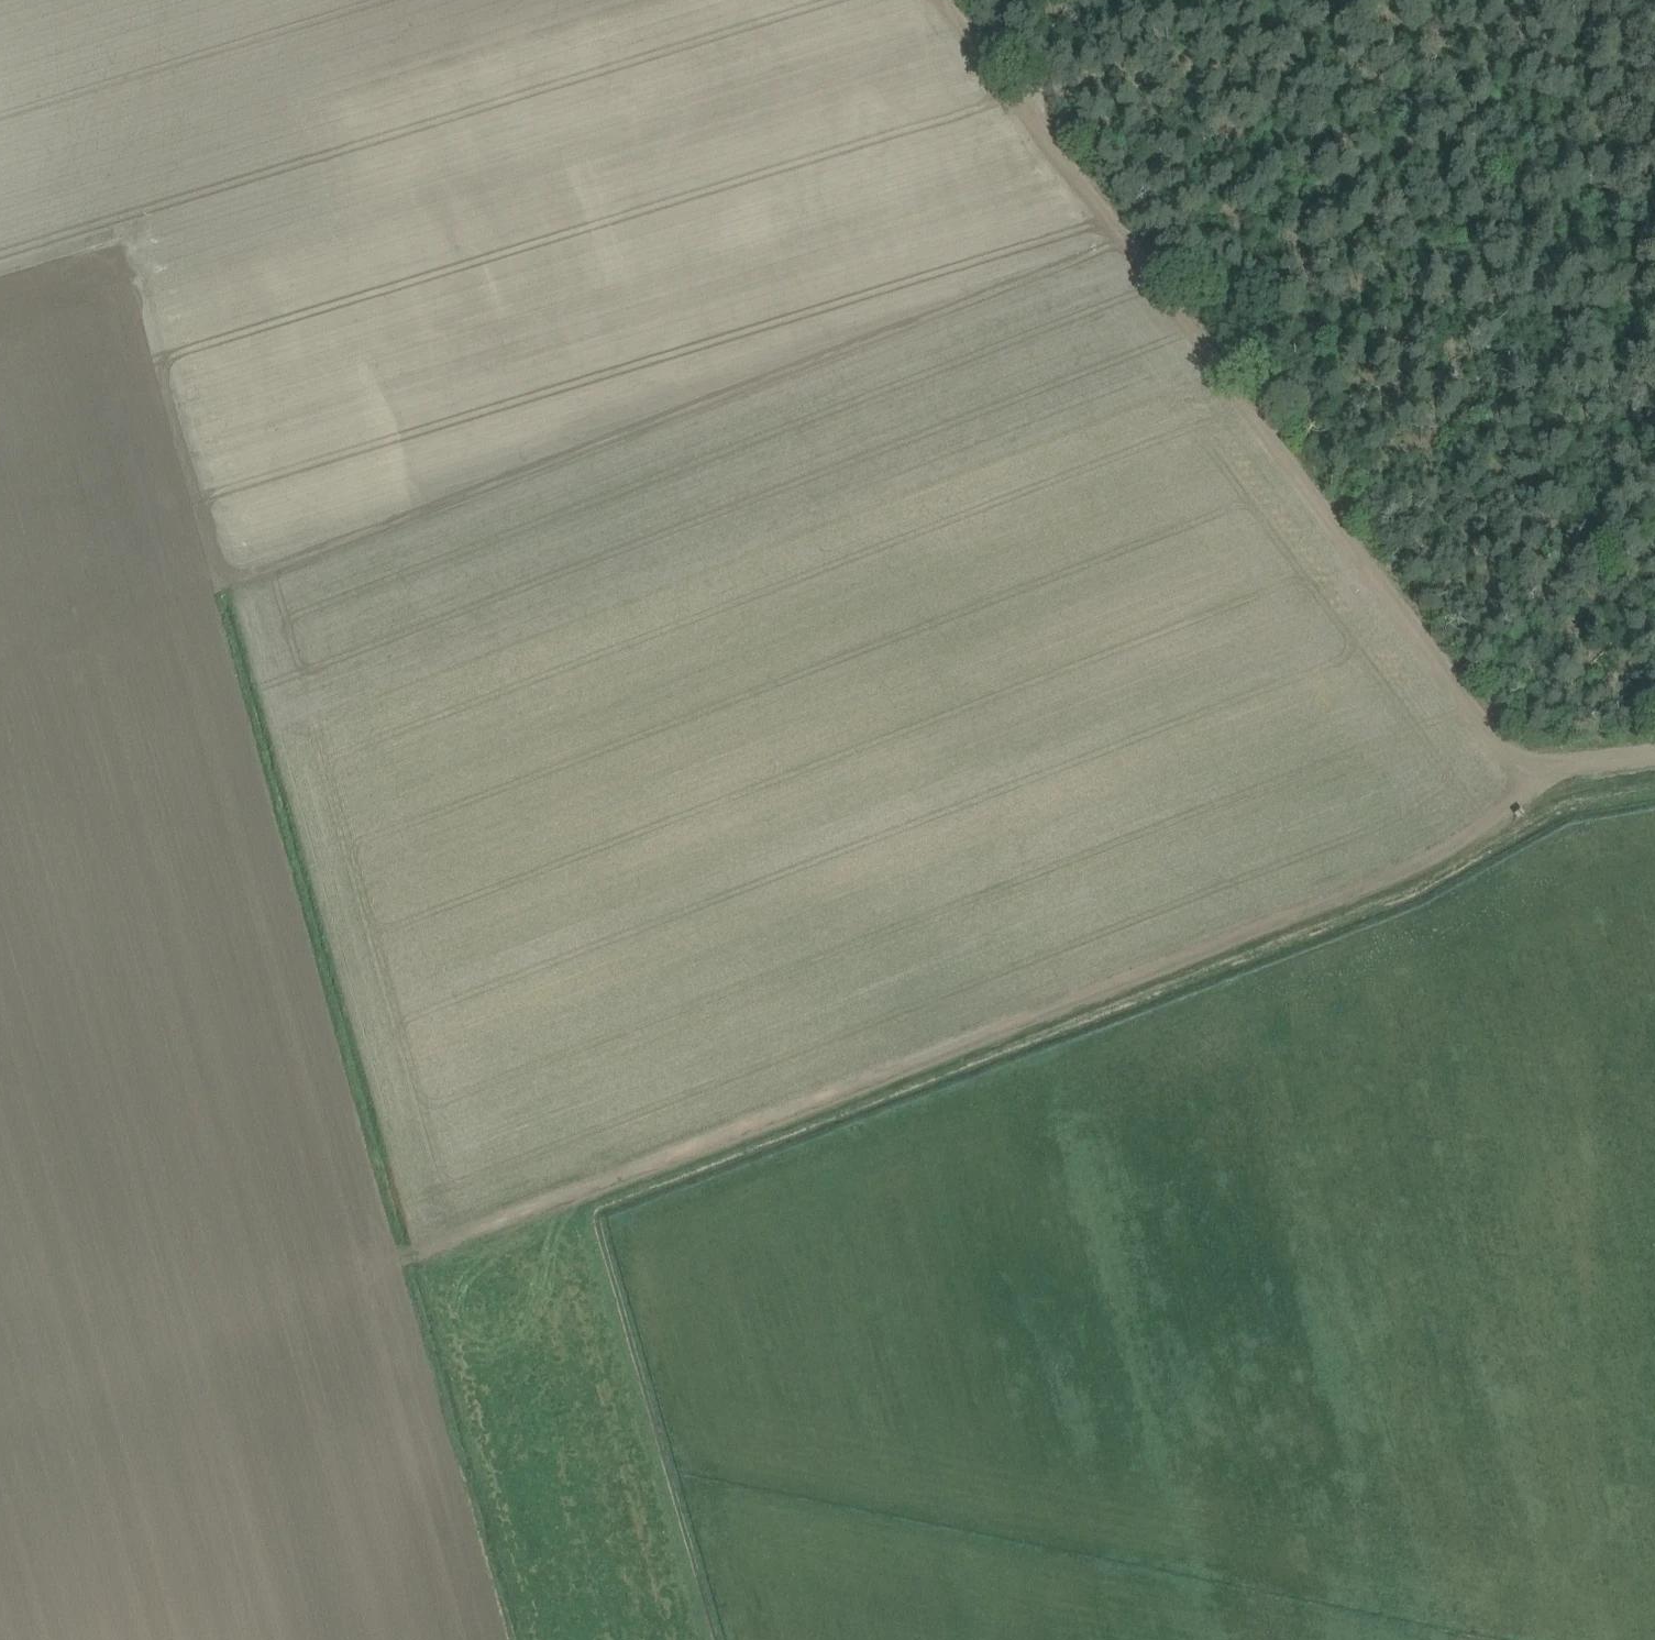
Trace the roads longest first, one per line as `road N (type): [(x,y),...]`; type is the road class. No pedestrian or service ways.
road 1 (track): [(439,1243),(1467,839),(1542,774)]
road 2 (track): [(938,0),(1418,648),(1514,756),(1542,774),(1654,761)]

